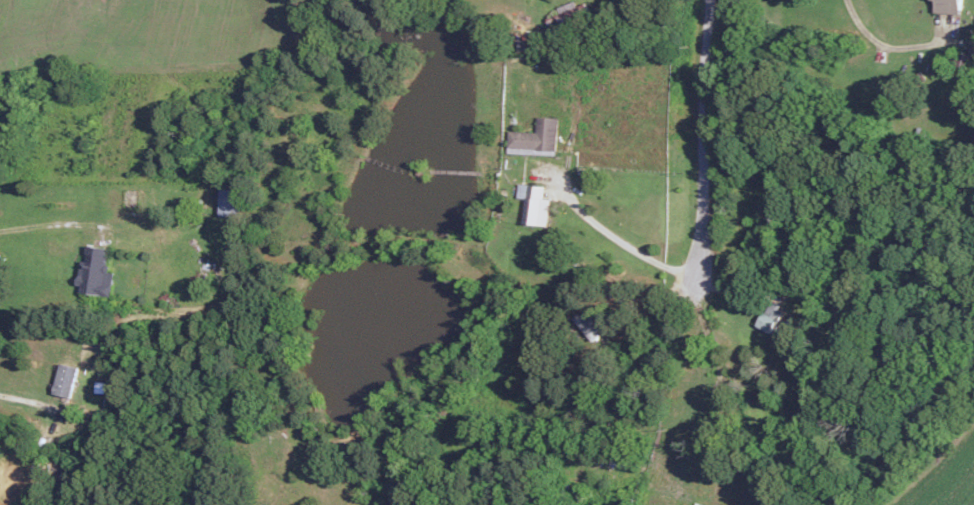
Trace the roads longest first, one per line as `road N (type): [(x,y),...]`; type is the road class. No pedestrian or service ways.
road 1 (residential): [(706,0),(698,269)]

